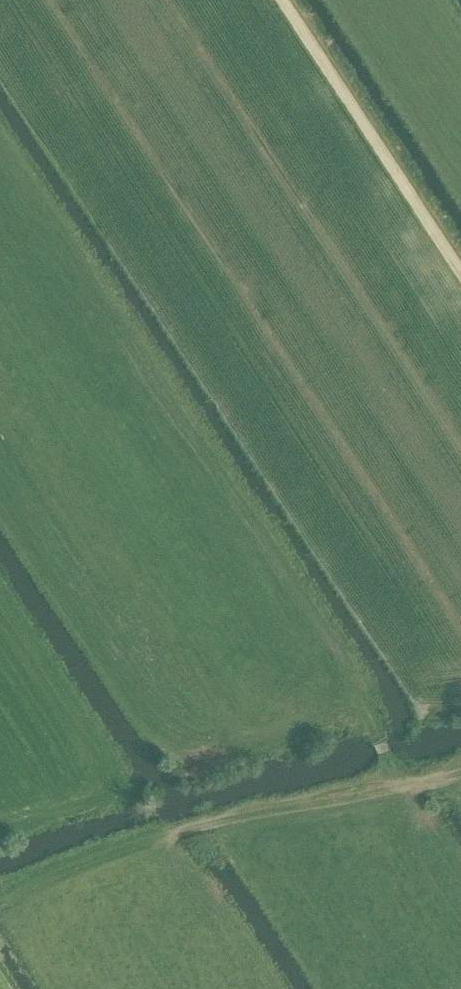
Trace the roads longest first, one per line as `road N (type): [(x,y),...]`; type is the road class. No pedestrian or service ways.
road 1 (track): [(460,771),(154,842),(0,903)]
road 2 (track): [(282,0),(460,273)]

